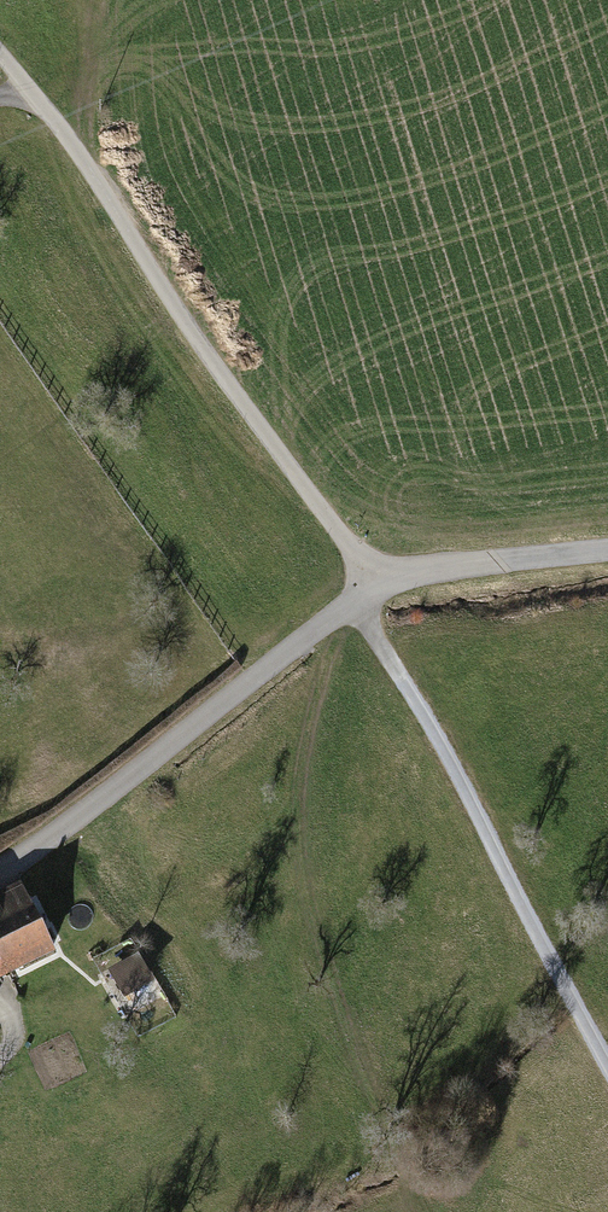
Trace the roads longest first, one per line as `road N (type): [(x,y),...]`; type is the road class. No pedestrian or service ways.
road 1 (unclassified): [(381,584),(60,123),(0,54)]
road 2 (track): [(356,600),(607,1060)]
road 3 (residential): [(381,584),(0,870)]
road 4 (residential): [(607,550),(447,567),(381,584)]

